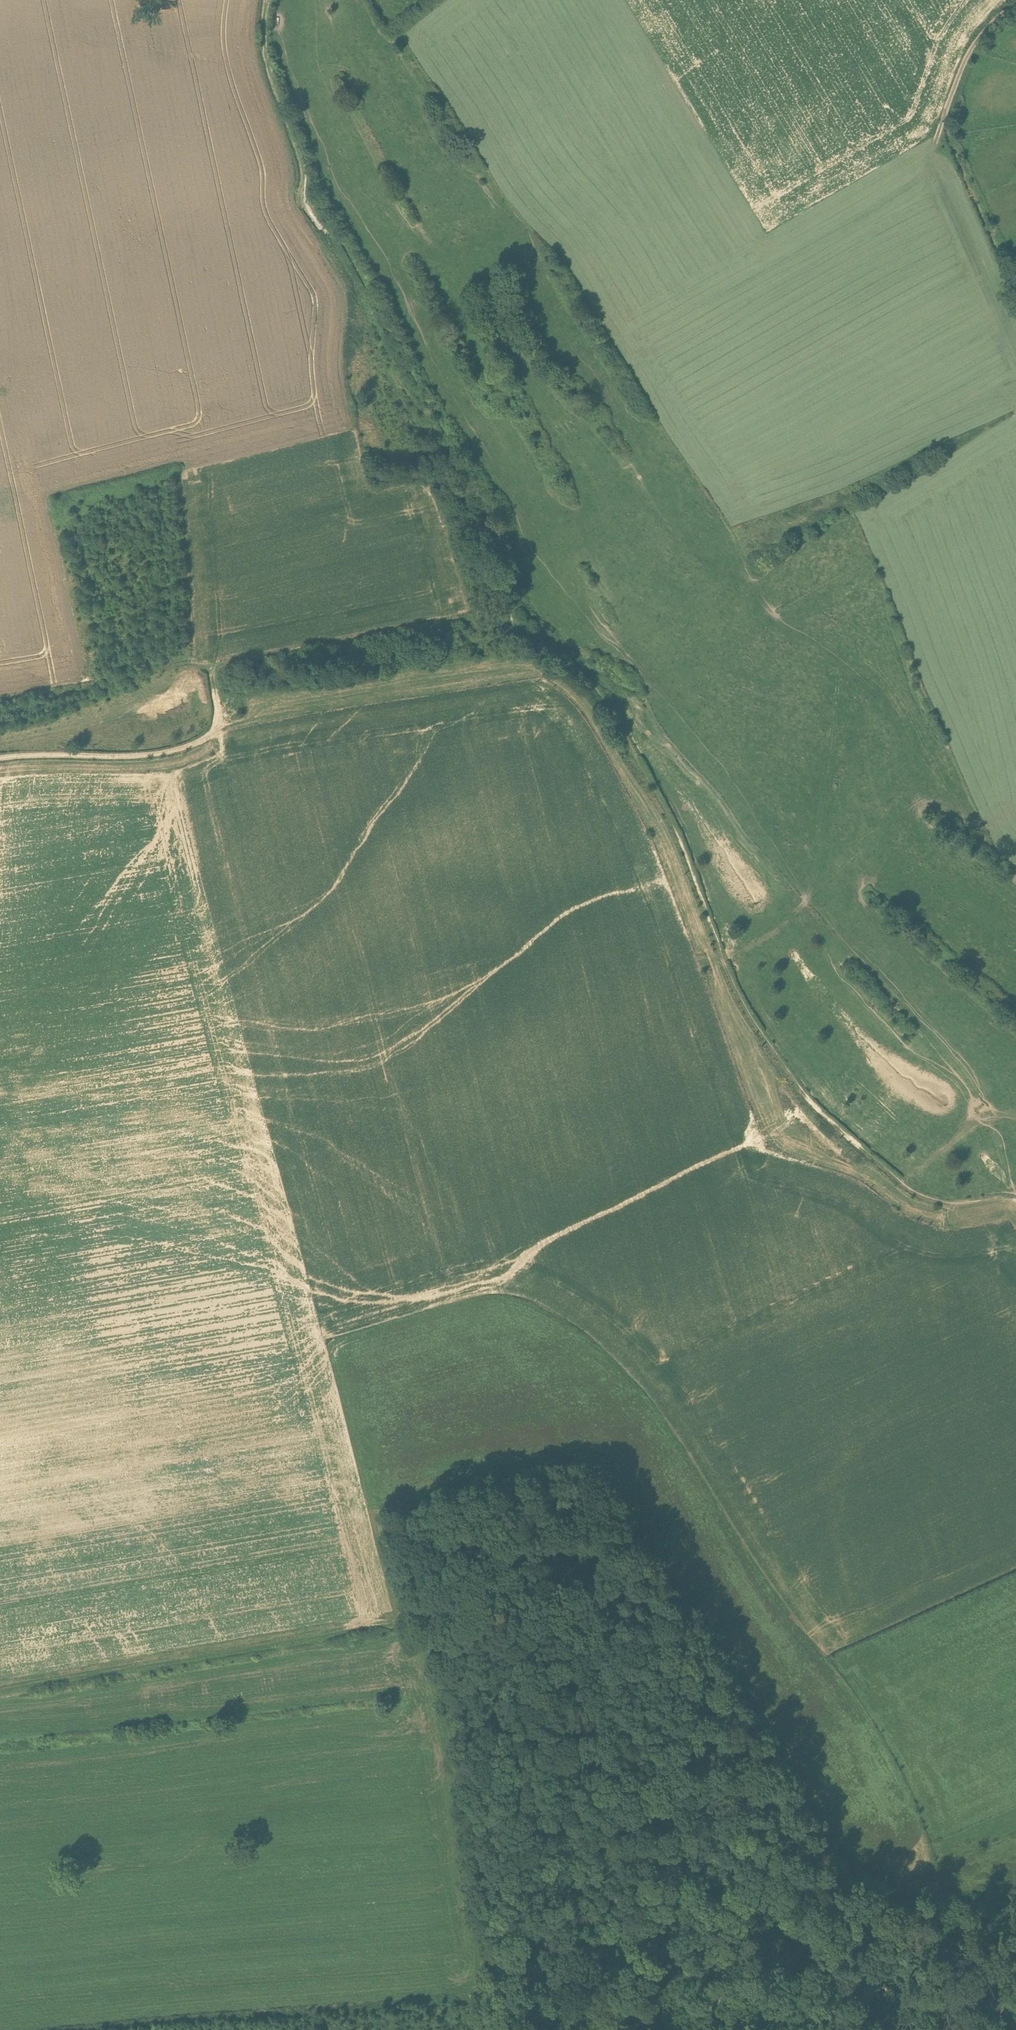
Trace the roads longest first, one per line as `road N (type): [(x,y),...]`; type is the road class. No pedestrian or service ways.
road 1 (track): [(517,635),(559,657),(606,704),(680,842),(745,1010),(818,1110),(909,1190),(945,1203),(1015,1201)]
road 2 (track): [(394,1516),(413,1557),(402,1591),(448,1694),(489,1961)]
road 3 (track): [(1015,6),(972,49),(944,120),(1015,294)]
road 4 (track): [(212,670),(216,722),(190,746),(142,755),(0,757)]
road 5 (track): [(856,1862),(836,1910),(779,1991),(793,2029)]
road 6 (track): [(268,0),(267,57),(306,185)]
road 7 (track): [(978,2027),(924,2017),(826,2029)]

